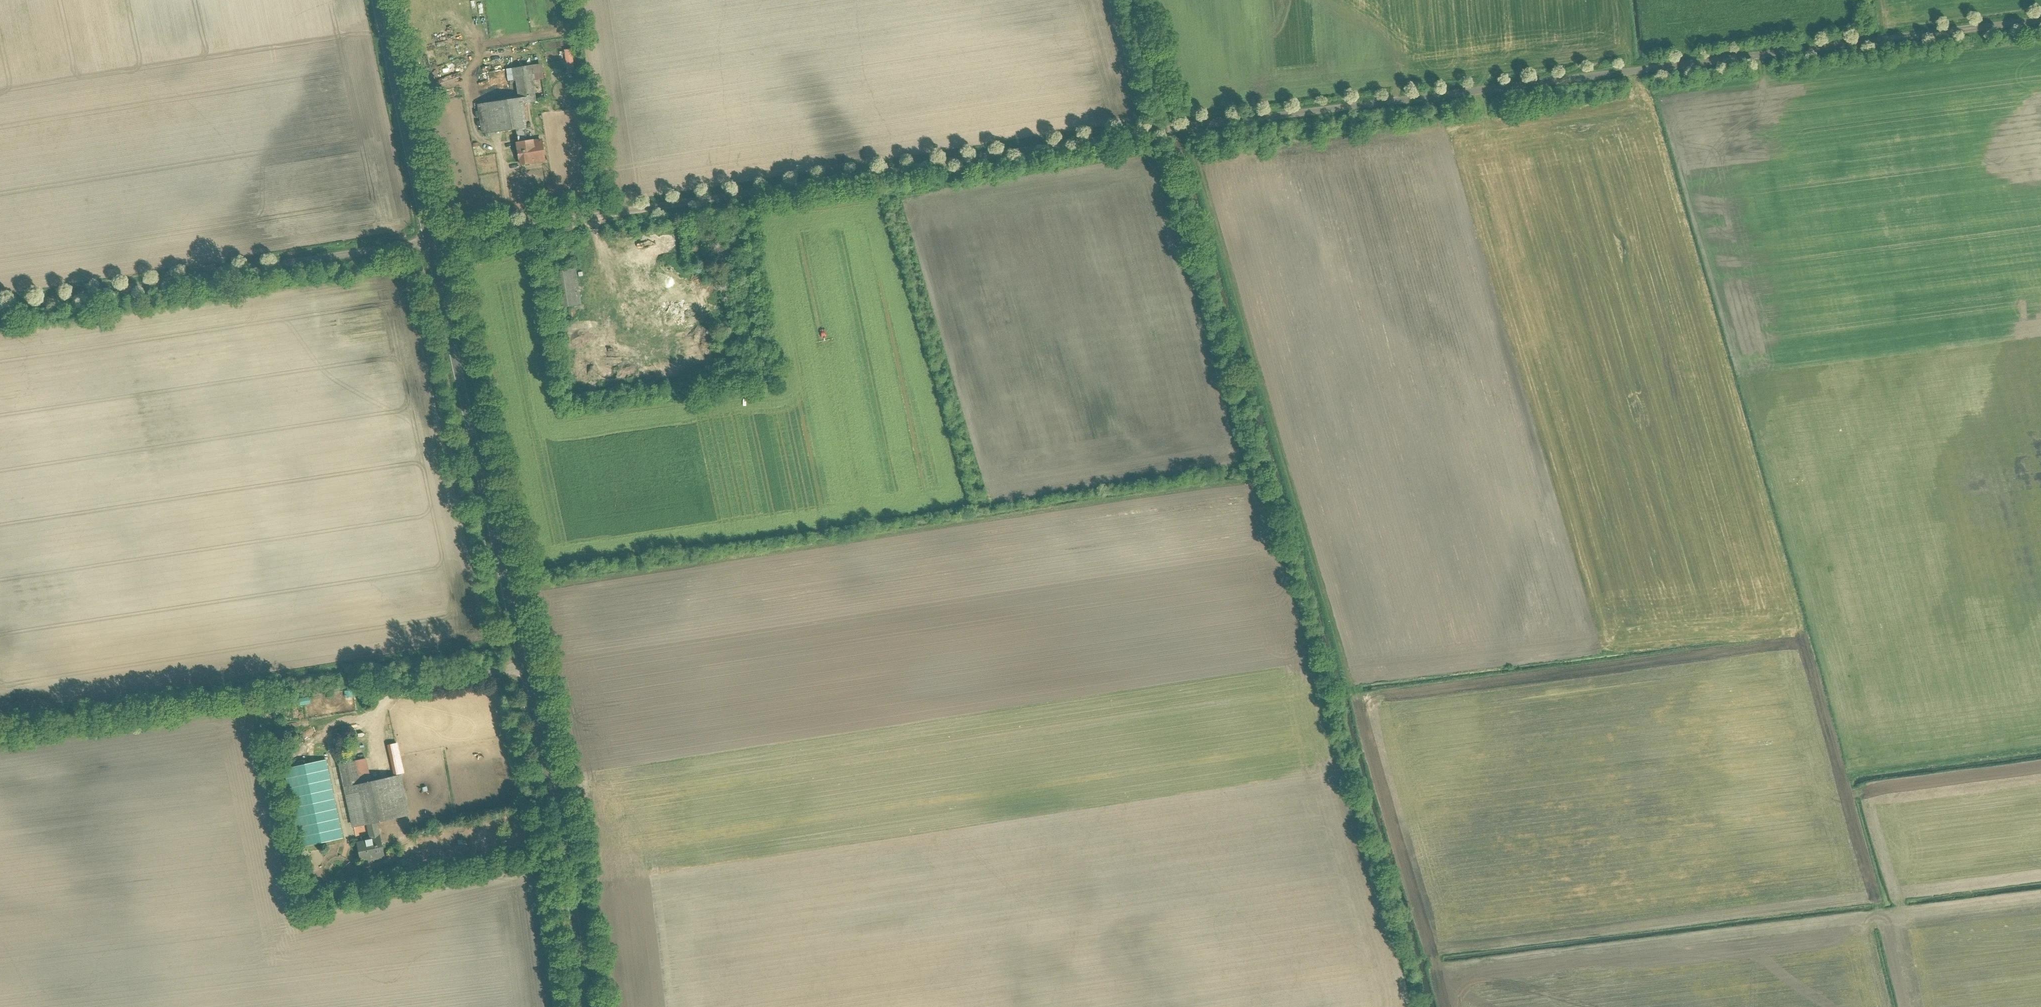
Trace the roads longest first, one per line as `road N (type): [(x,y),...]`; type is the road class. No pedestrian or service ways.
road 1 (unclassified): [(2040,17),(1178,125),(426,246)]
road 2 (tertiary): [(426,246),(526,685),(579,1006)]
road 3 (unclassified): [(0,312),(426,246)]
road 4 (tertiary): [(372,0),(426,246)]

